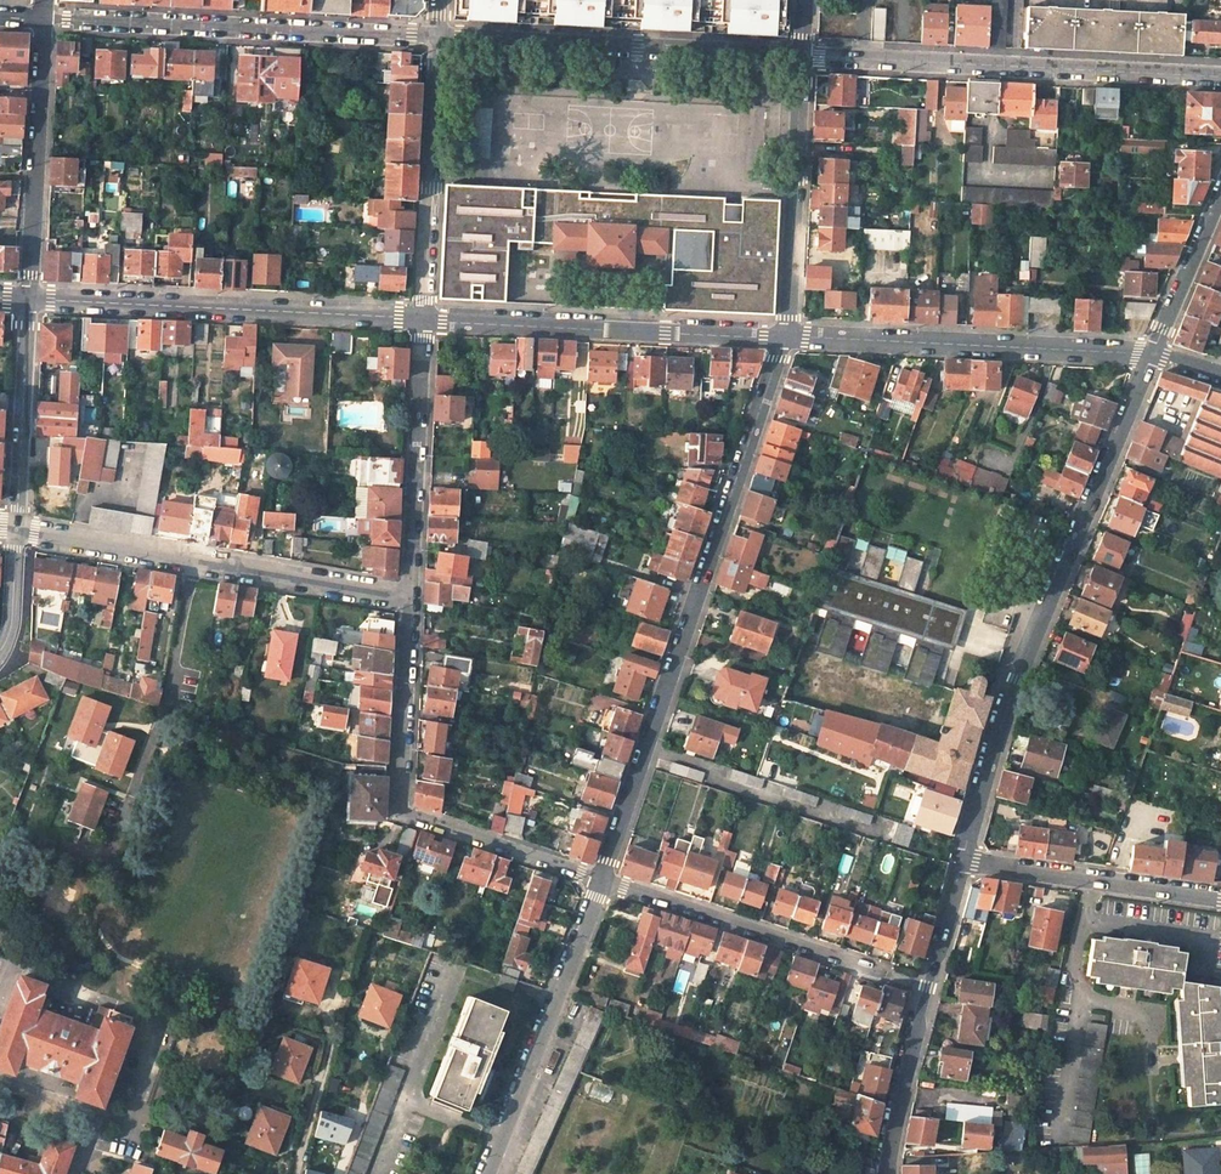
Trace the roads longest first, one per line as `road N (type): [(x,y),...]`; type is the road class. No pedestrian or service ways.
road 1 (unclassified): [(601,880),(787,334)]
road 2 (unclassified): [(1152,354),(1026,656),(965,858)]
road 3 (unclassified): [(410,599),(401,812),(601,880)]
road 4 (unclassified): [(1220,77),(799,57)]
road 5 (unclassified): [(410,599),(17,528)]
road 6 (unclassified): [(440,40),(43,17)]
road 7 (unclassified): [(29,297),(425,317)]
road 8 (unclassified): [(787,334),(1152,354)]
road 9 (unclassified): [(787,334),(425,317)]
road 10 (unclassified): [(799,57),(440,40)]
road 11 (unclassified): [(887,1173),(965,858)]
road 12 (unclassified): [(487,1173),(601,880)]
road 13 (unclassified): [(601,880),(891,975)]
road 14 (unclassified): [(425,317),(410,599)]
road 15 (unclassified): [(29,297),(43,17)]
road 16 (unclassified): [(425,317),(440,40)]
road 17 (unclassified): [(799,57),(787,334)]
road 18 (unclassified): [(1220,898),(965,858)]
road 19 (unclassified): [(29,297),(17,528)]
road 20 (unclassified): [(1220,199),(1152,354)]
road 21 (unclassified): [(17,528),(12,621),(0,649)]

